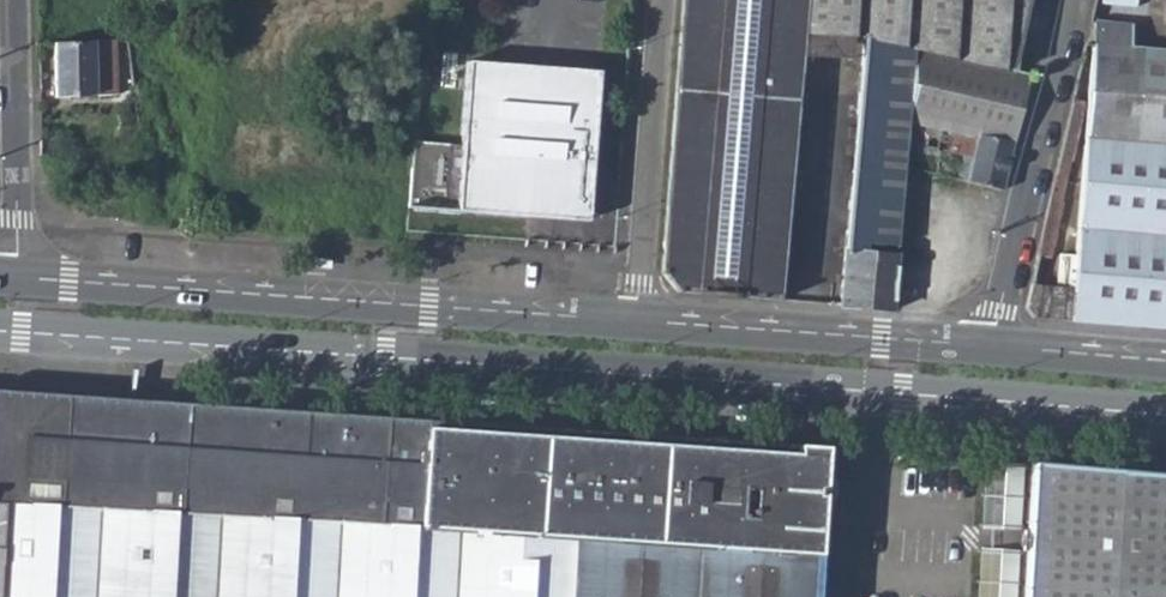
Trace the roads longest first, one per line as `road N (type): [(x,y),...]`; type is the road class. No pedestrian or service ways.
road 1 (primary): [(0,333),(1165,417)]
road 2 (primary): [(634,320),(19,278)]
road 3 (primary): [(992,347),(634,320)]
road 4 (residential): [(1072,0),(992,347)]
road 5 (residential): [(634,320),(657,0)]
road 6 (residential): [(10,0),(19,278)]
road 7 (primary): [(1165,361),(992,347)]

